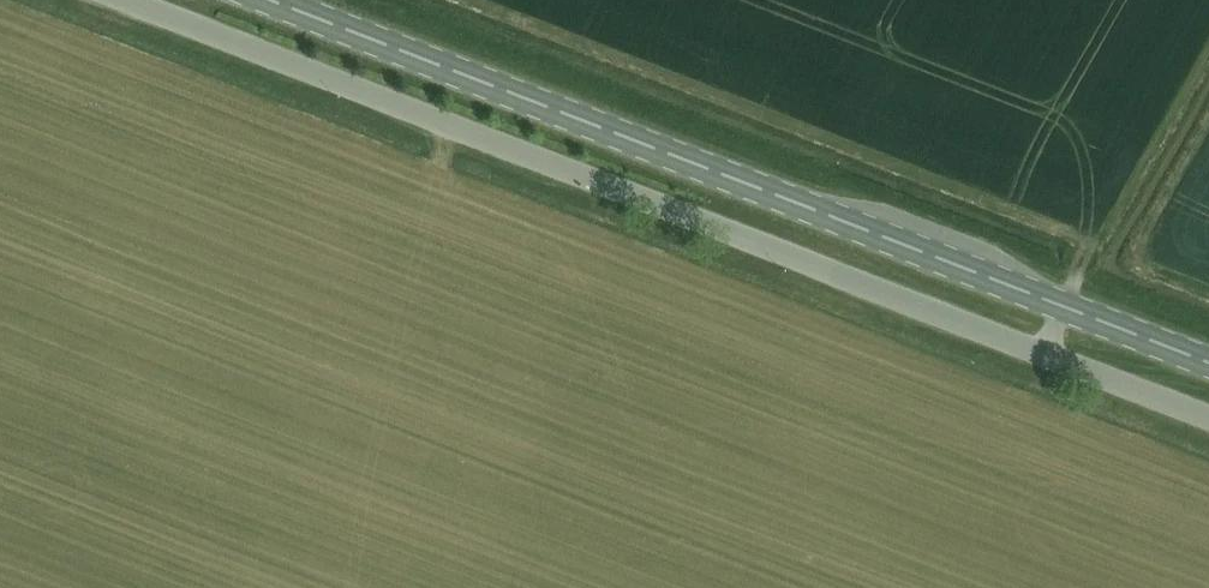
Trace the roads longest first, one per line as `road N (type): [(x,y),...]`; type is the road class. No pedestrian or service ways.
road 1 (unclassified): [(1208,416),(131,0)]
road 2 (secondary): [(1208,362),(271,0)]

